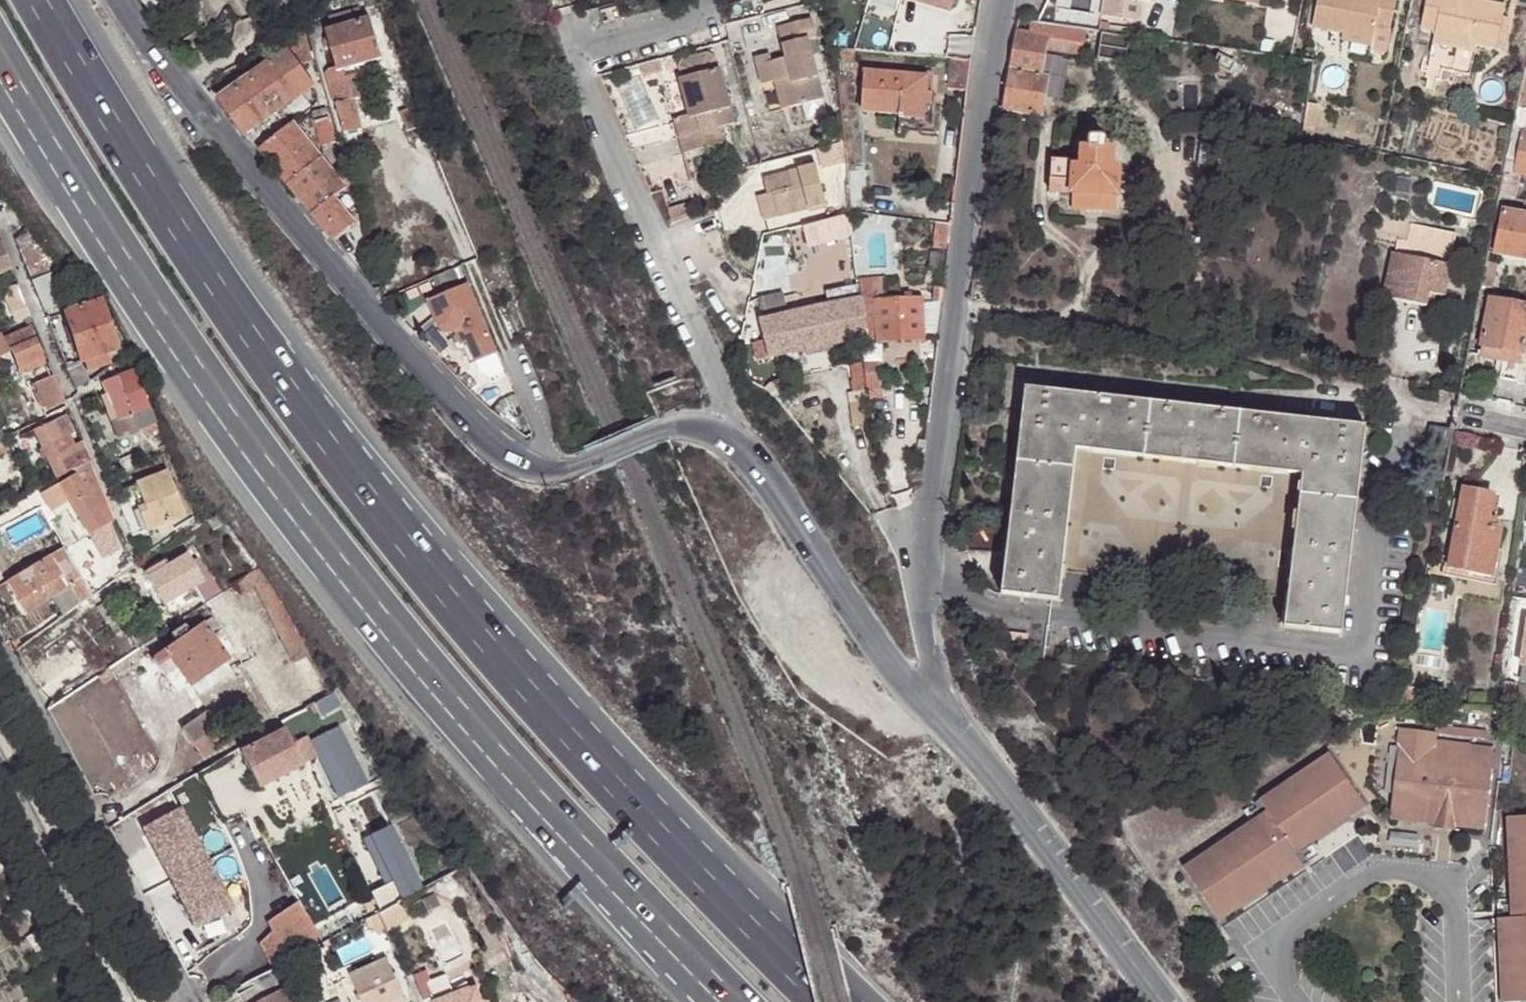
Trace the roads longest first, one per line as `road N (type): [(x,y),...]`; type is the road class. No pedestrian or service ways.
road 1 (motorway): [(820,1001),(432,580),(222,298),(40,0)]
road 2 (motorway): [(0,63),(177,343),(302,514),(447,696),(734,1001)]
road 3 (residential): [(996,0),(960,325),(922,534),(933,708)]
road 4 (residential): [(705,0),(707,7),(576,43),(720,388),(725,435)]
road 5 (residential): [(542,470),(501,451),(433,382),(182,83)]
road 6 (residential): [(0,633),(189,1001)]
road 7 (residential): [(933,708),(1162,1001)]
road 8 (residential): [(933,708),(900,677),(771,482),(725,435)]
road 9 (residential): [(469,261),(542,437),(542,470)]
road 10 (residential): [(0,210),(72,392)]
road 11 (residential): [(725,435),(686,427),(580,468),(542,470)]

